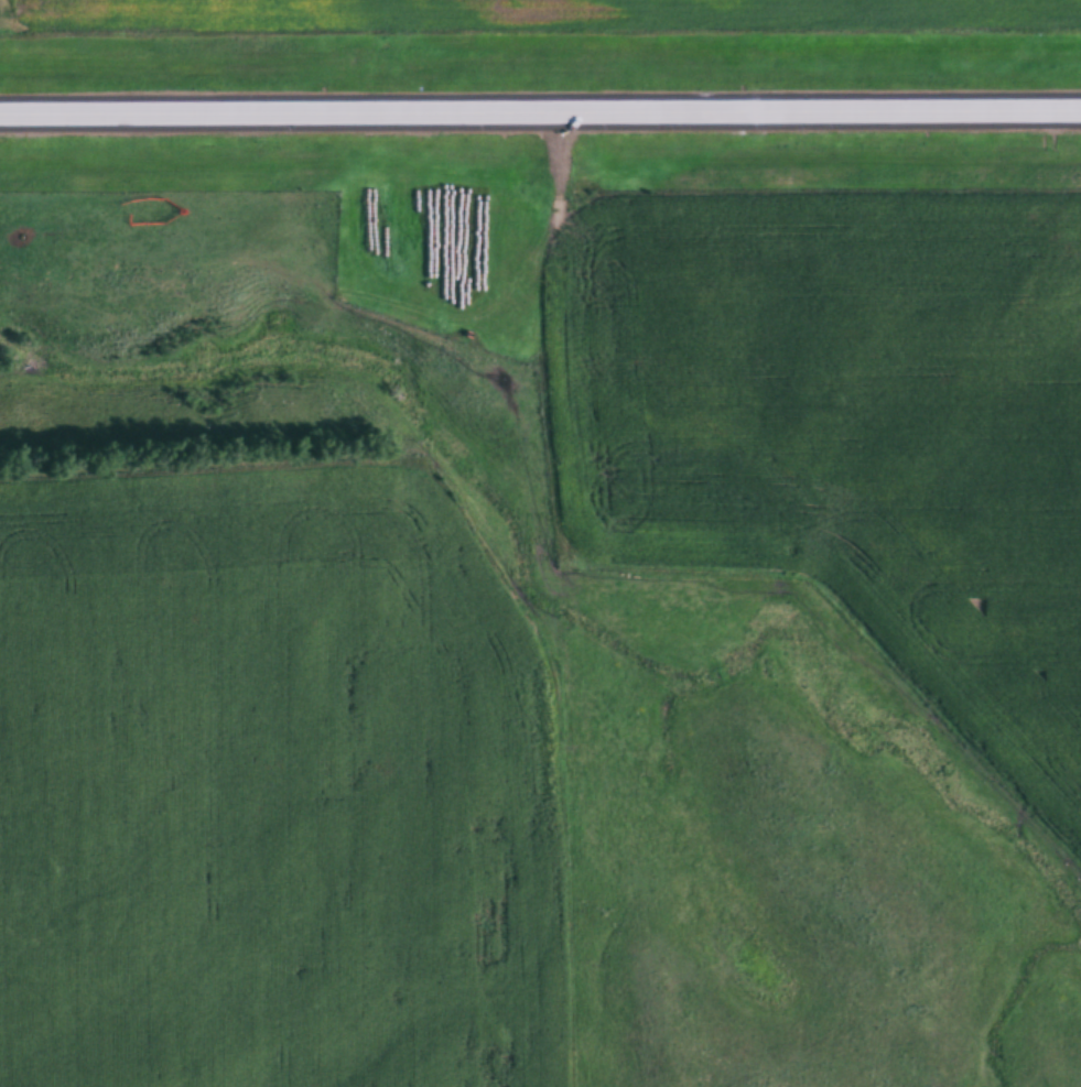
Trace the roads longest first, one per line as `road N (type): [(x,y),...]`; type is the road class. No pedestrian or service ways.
road 1 (primary): [(0,116),(1080,110)]

